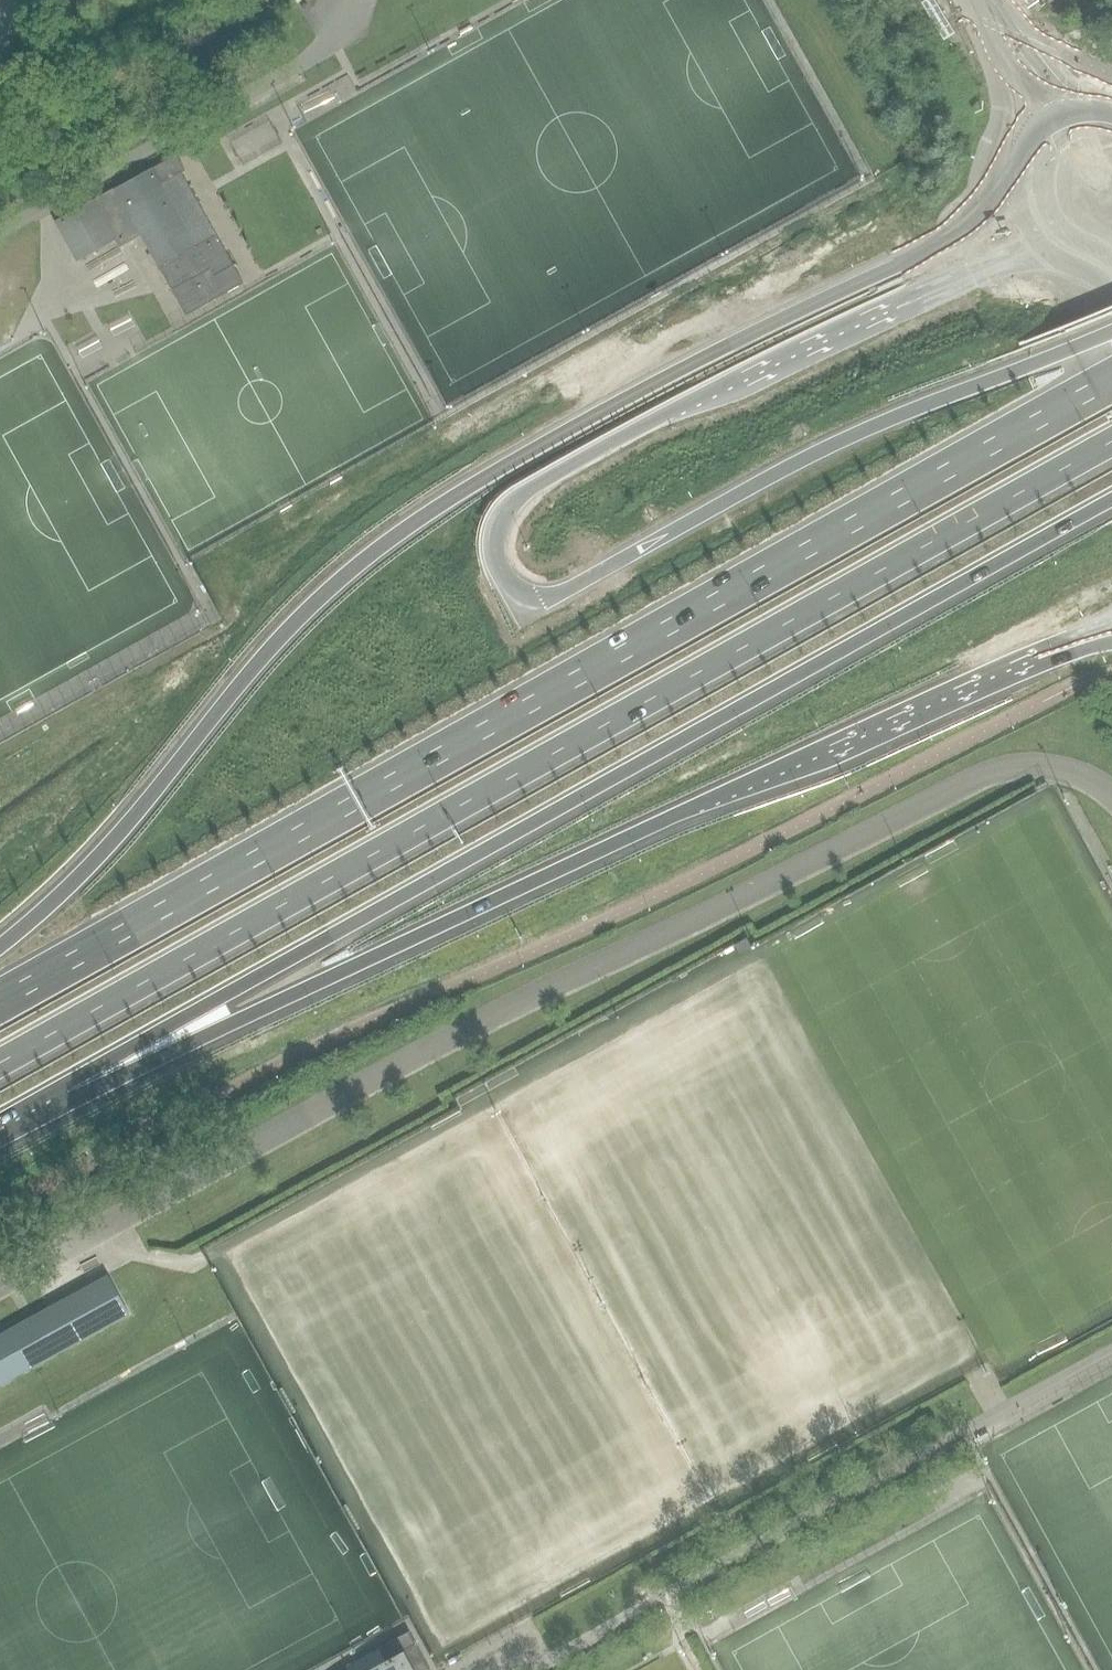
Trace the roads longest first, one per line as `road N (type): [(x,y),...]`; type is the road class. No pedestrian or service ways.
road 1 (trunk): [(1111,379),(0,1003)]
road 2 (trunk): [(996,182),(944,240),(641,388),(391,540),(294,620),(108,847),(0,947)]
road 3 (trunk): [(0,1062),(1111,443)]
road 4 (trunk): [(1111,335),(810,456),(523,611),(496,550),(500,523),(520,497),(687,402),(902,307)]
road 5 (trunk): [(68,1092),(479,849),(1111,499)]
road 6 (trunk): [(68,1092),(235,1024),(1036,649)]
road 7 (trunk): [(902,307),(1042,263)]
road 8 (trunk): [(902,307),(935,284),(1030,244)]
road 9 (residential): [(1075,106),(990,0)]
road 10 (residential): [(987,0),(1035,125)]

